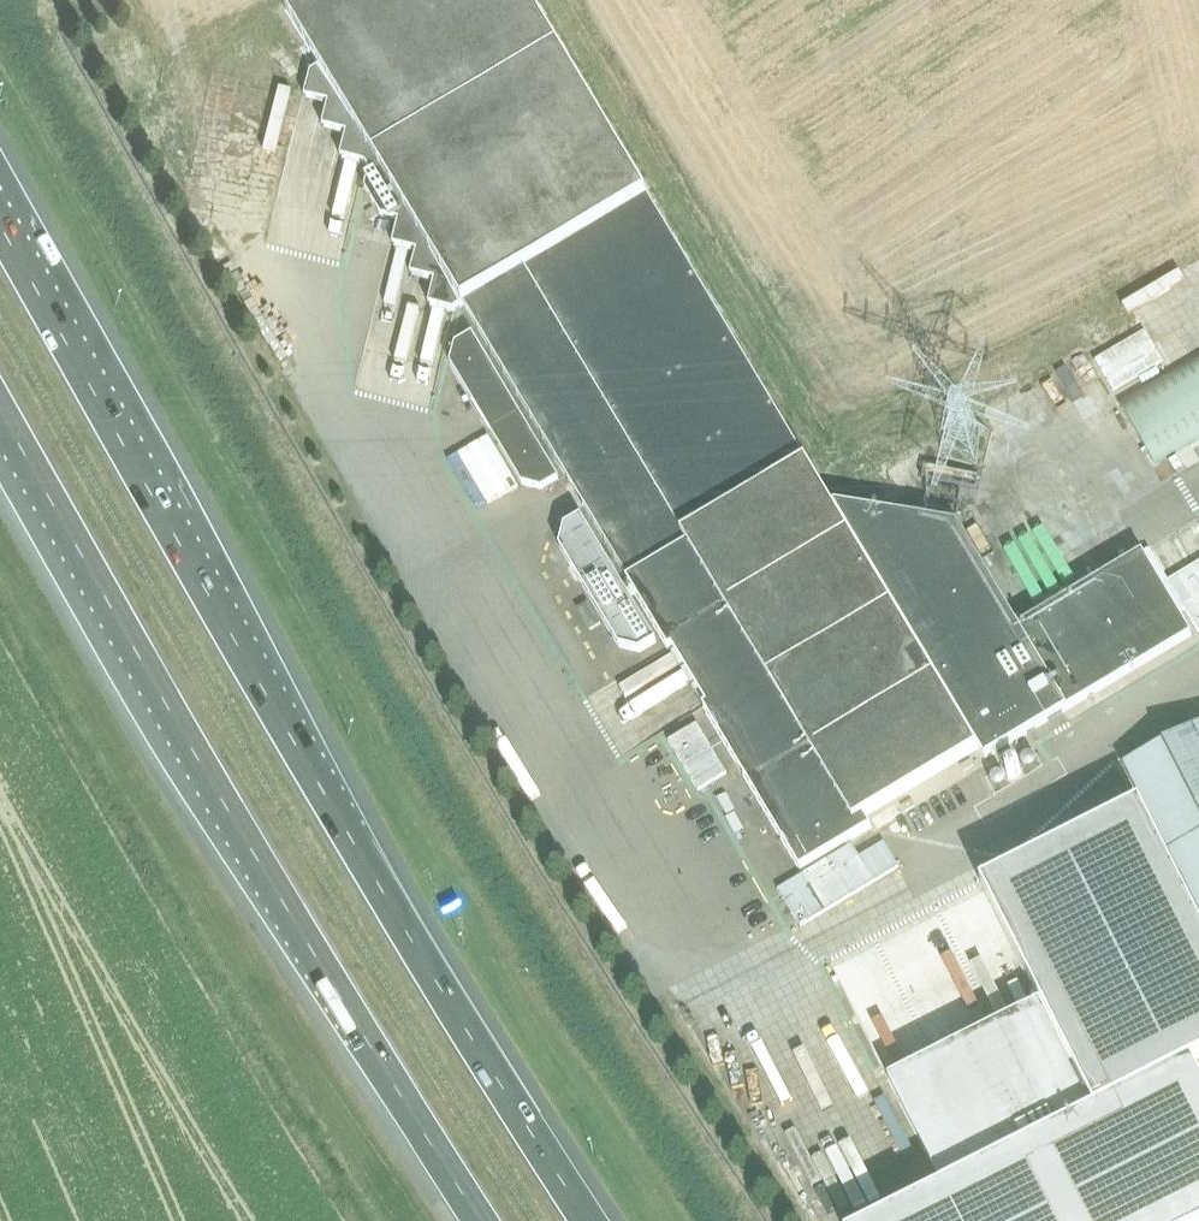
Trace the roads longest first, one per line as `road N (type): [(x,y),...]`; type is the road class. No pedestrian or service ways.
road 1 (motorway): [(590,1220),(351,839),(0,226)]
road 2 (motorway): [(0,411),(345,1007),(482,1220)]

